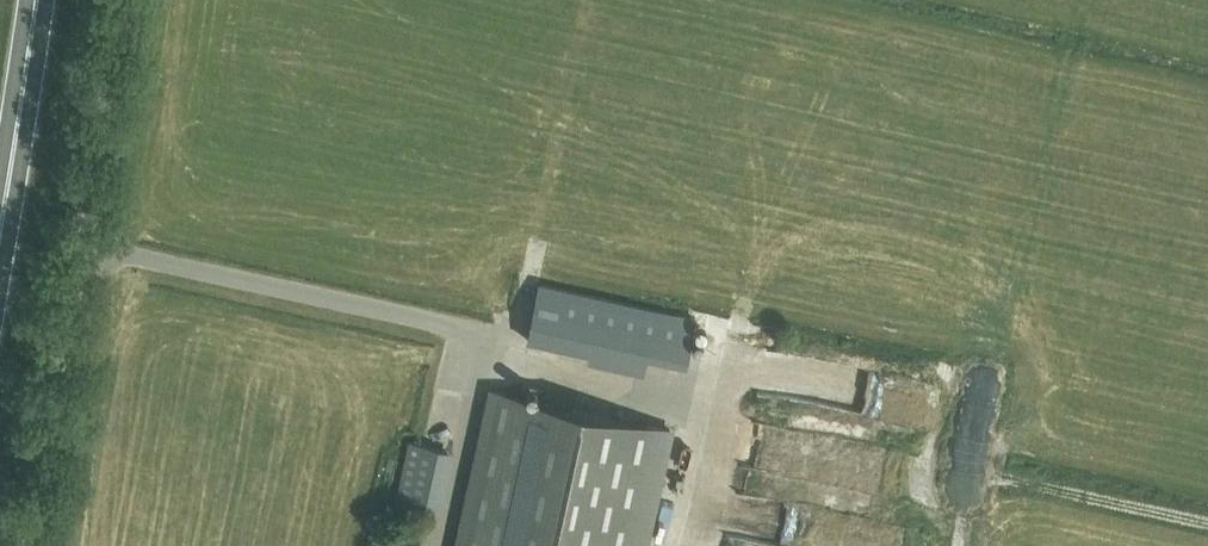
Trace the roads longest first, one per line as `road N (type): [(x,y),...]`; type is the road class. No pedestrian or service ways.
road 1 (unclassified): [(24,545),(119,0)]
road 2 (trunk): [(0,245),(35,0)]

